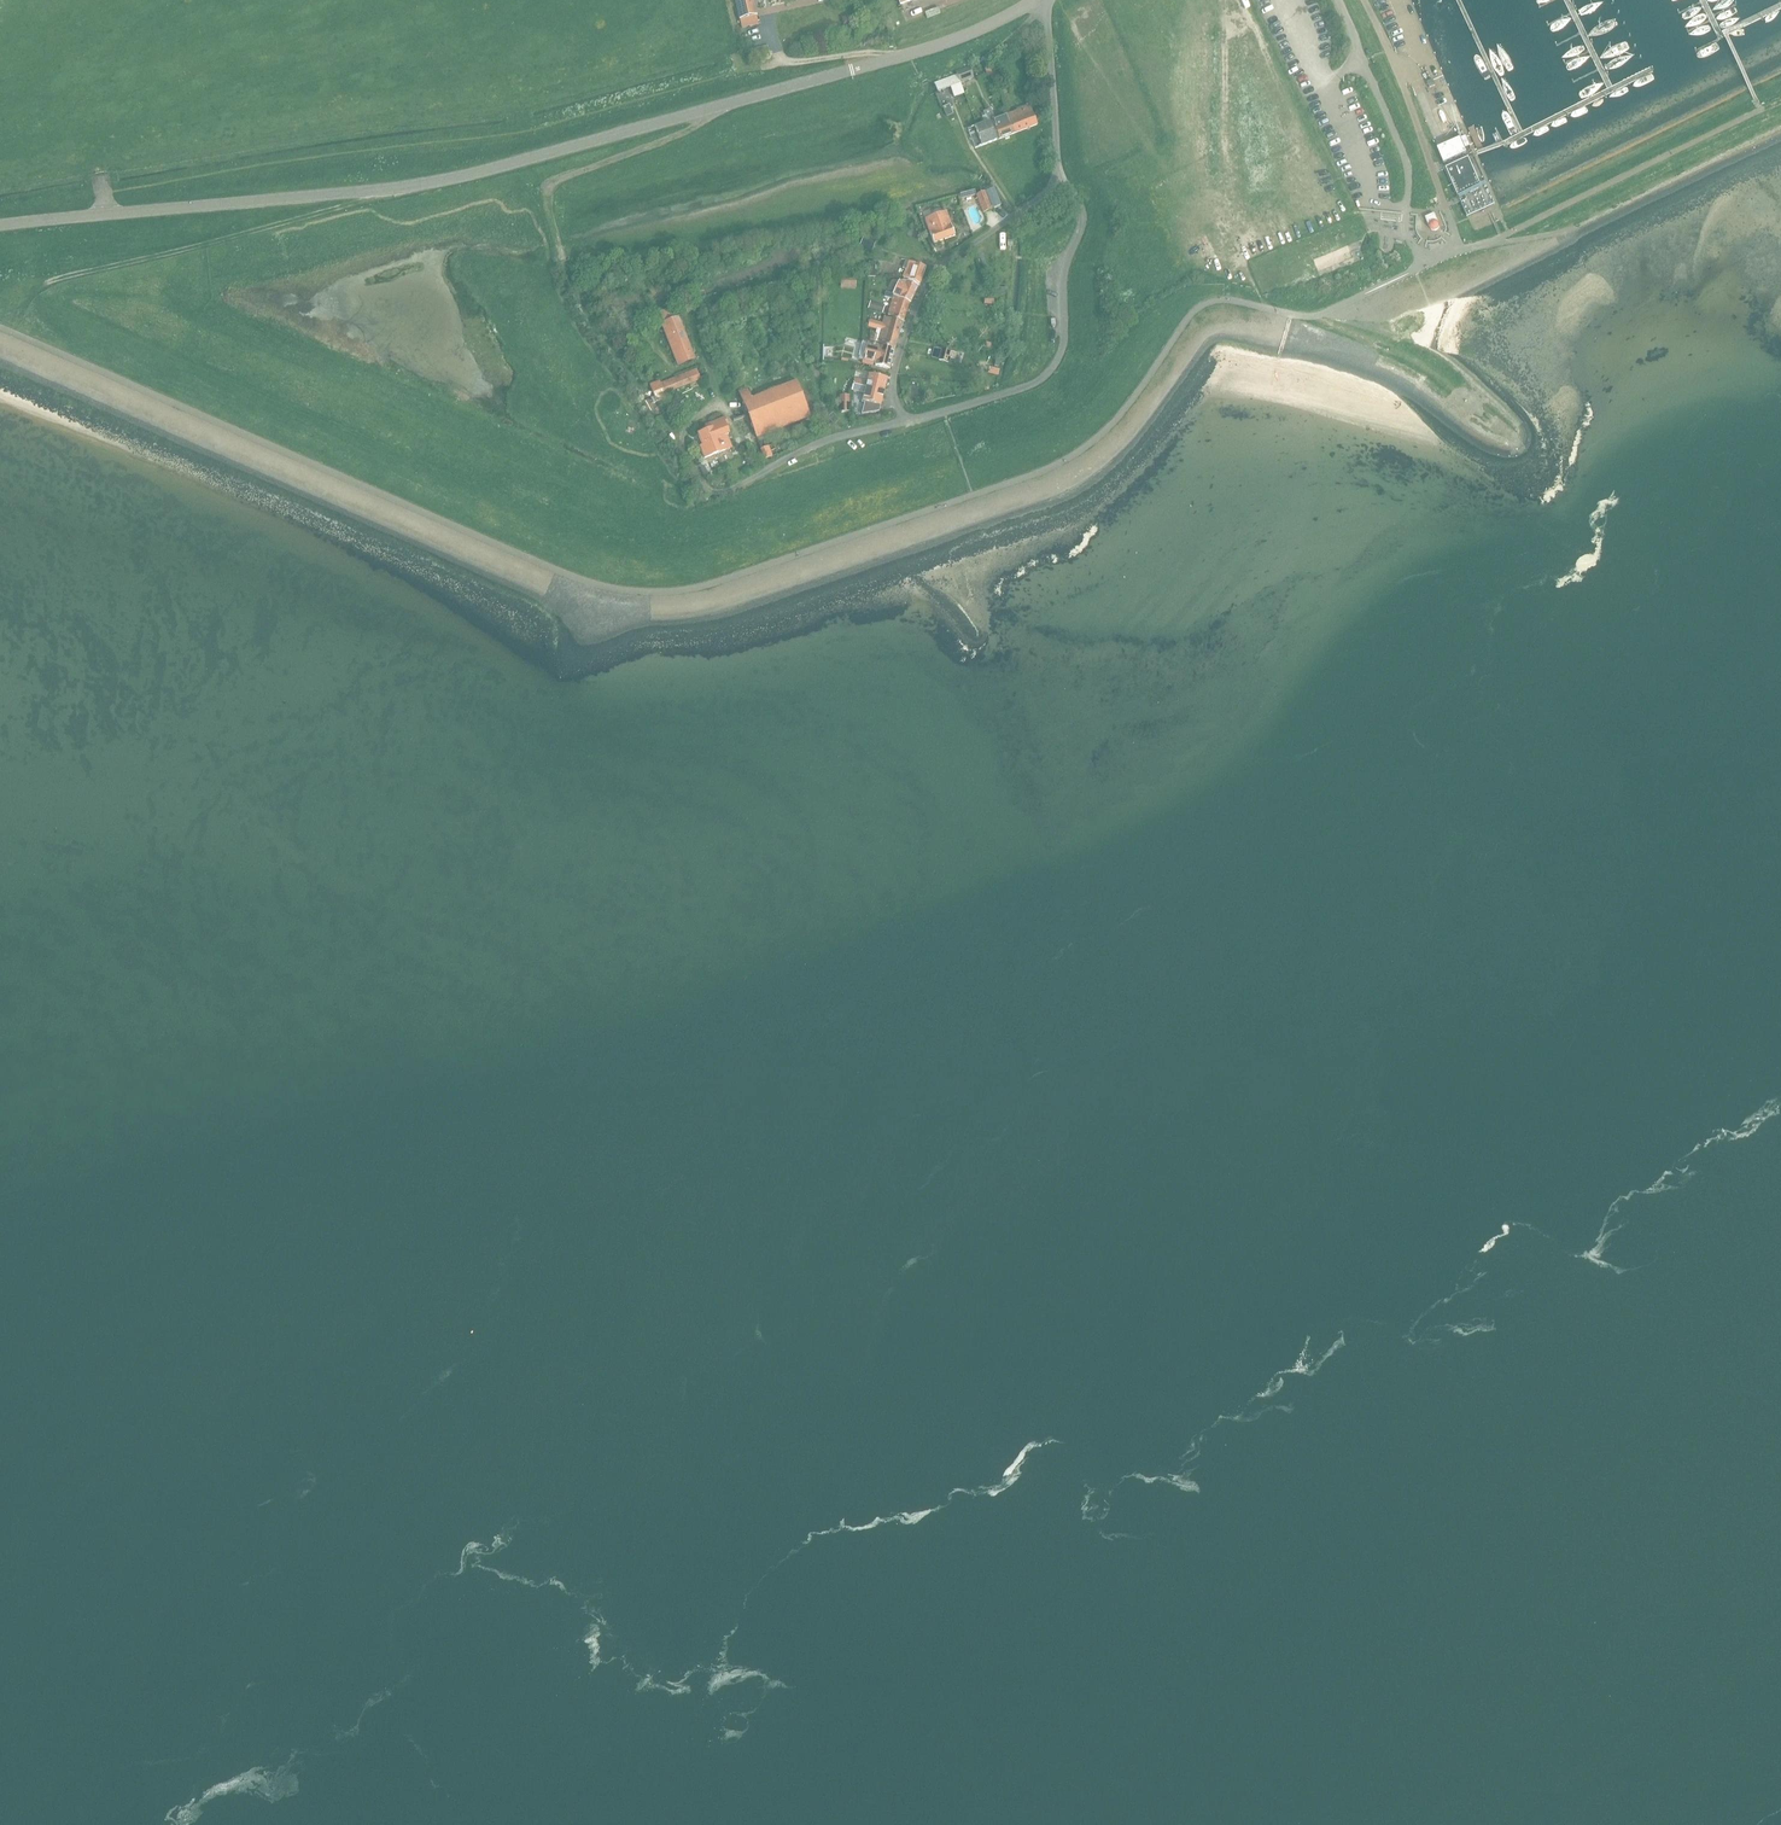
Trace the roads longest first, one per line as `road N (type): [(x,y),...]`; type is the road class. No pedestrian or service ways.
road 1 (unclassified): [(0,229),(504,170),(970,32),(1035,0)]
road 2 (residential): [(900,420),(1027,386),(1053,364),(1060,338),(1057,270),(1080,210),(1061,182)]
road 3 (residential): [(900,420),(895,376),(916,299),(944,259),(1061,182)]
road 4 (unclassified): [(1422,260),(1407,232),(1409,168),(1335,0)]
road 5 (residential): [(719,494),(820,441),(900,420)]
road 6 (residential): [(1061,182),(1042,0)]

